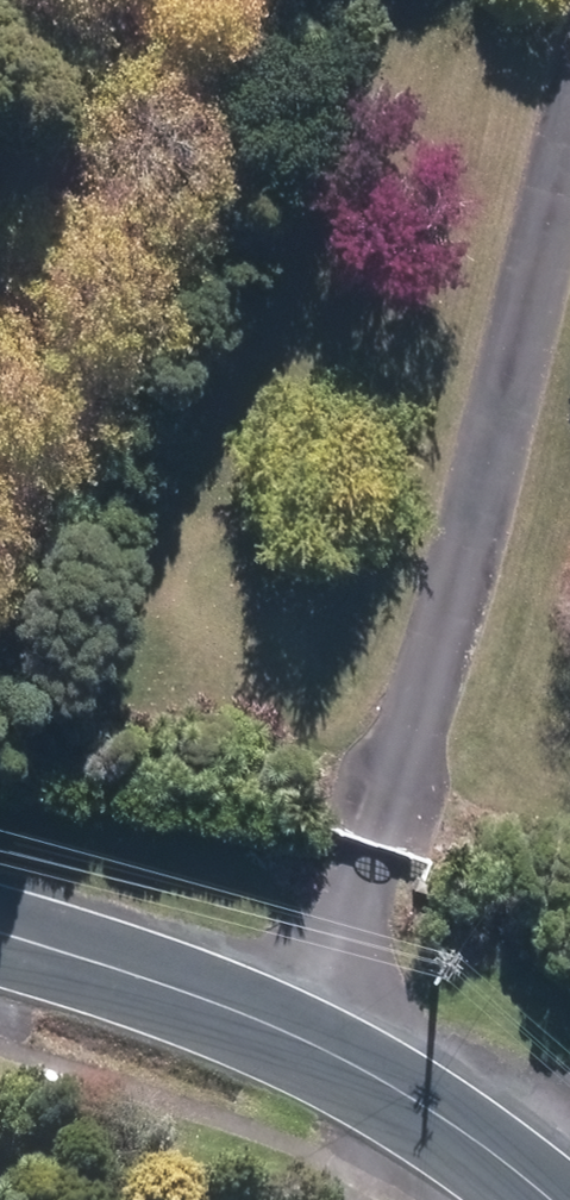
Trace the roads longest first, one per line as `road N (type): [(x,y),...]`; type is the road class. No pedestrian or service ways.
road 1 (track): [(334,1058),(569,170)]
road 2 (tertiary): [(539,1199),(389,1082),(89,954),(0,931)]
road 3 (track): [(0,259),(129,0)]

